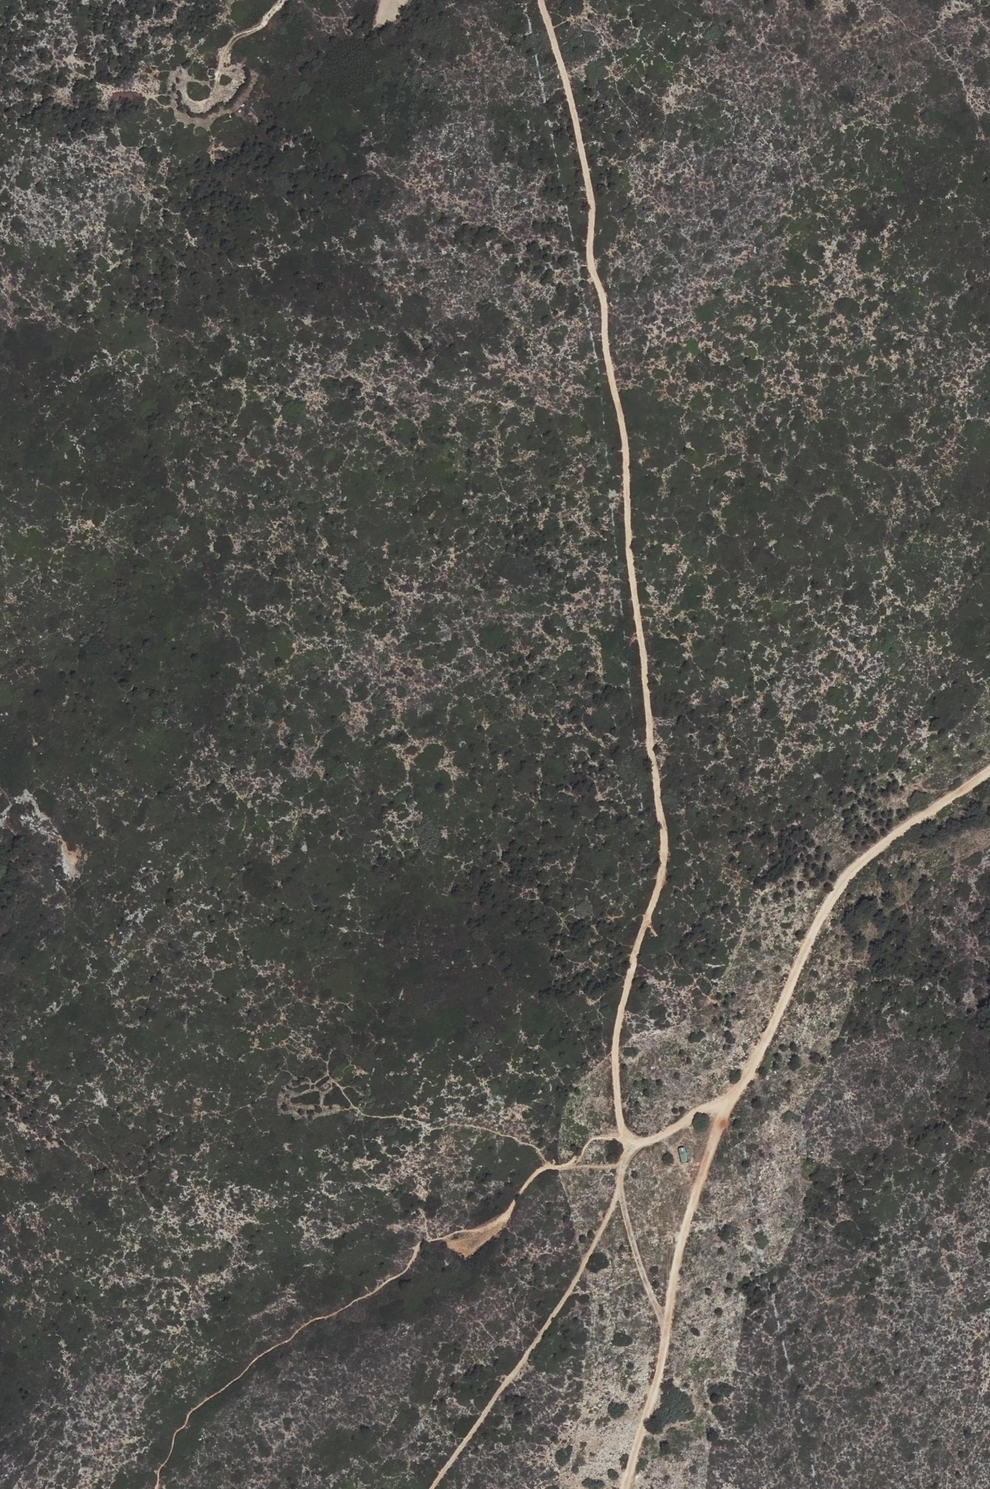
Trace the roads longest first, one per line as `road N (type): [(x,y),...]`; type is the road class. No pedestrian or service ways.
road 1 (track): [(989,758),(874,842),(823,896),(747,1066),(727,1095),(642,1145),(589,1256),(432,1488)]
road 2 (track): [(628,1488),(666,1352),(673,1287),(727,1095)]
road 3 (track): [(666,1352),(621,1192)]

